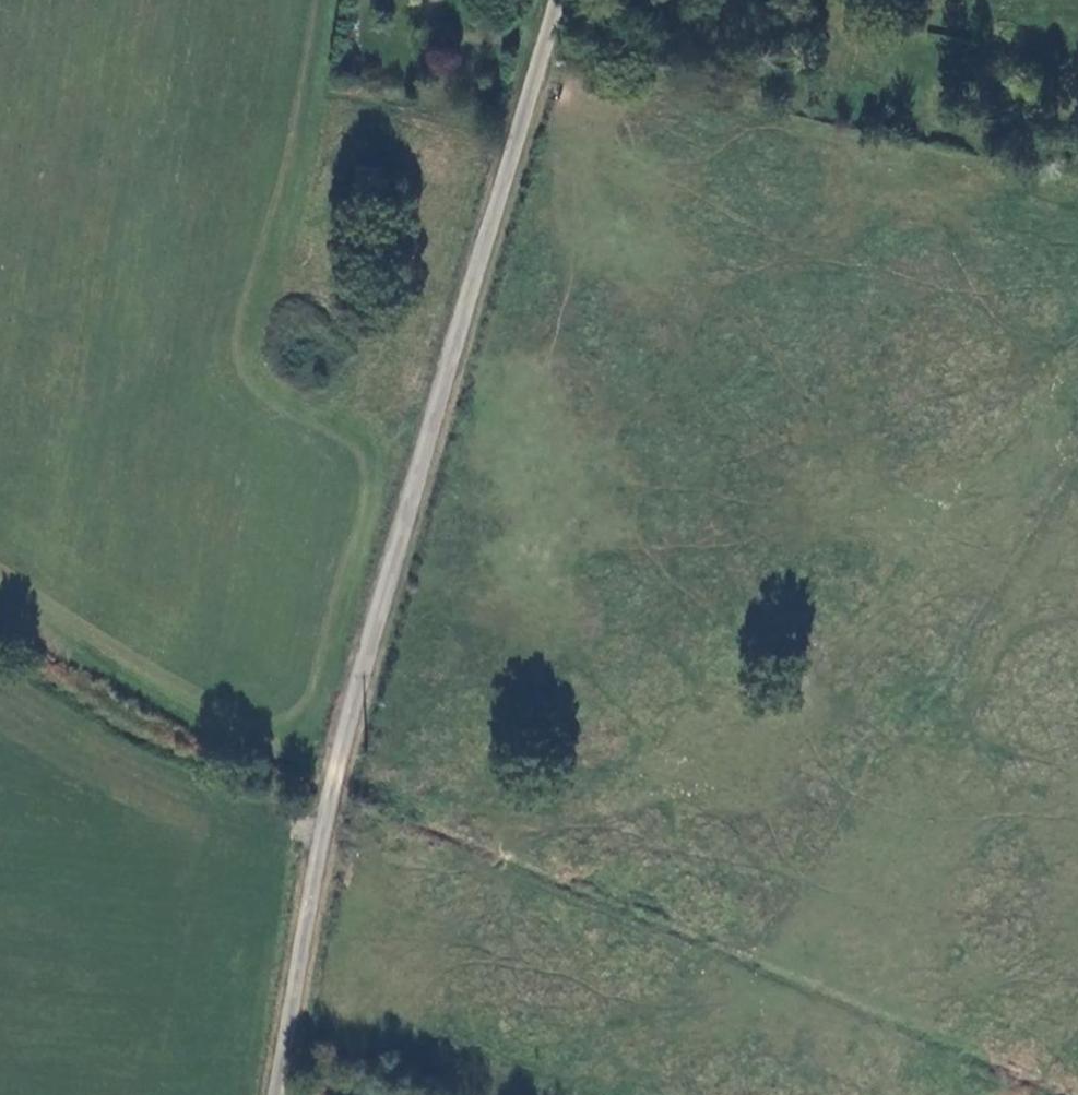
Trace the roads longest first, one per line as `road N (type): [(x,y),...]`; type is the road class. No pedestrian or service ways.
road 1 (unclassified): [(279,1094),(330,794),(555,0)]

